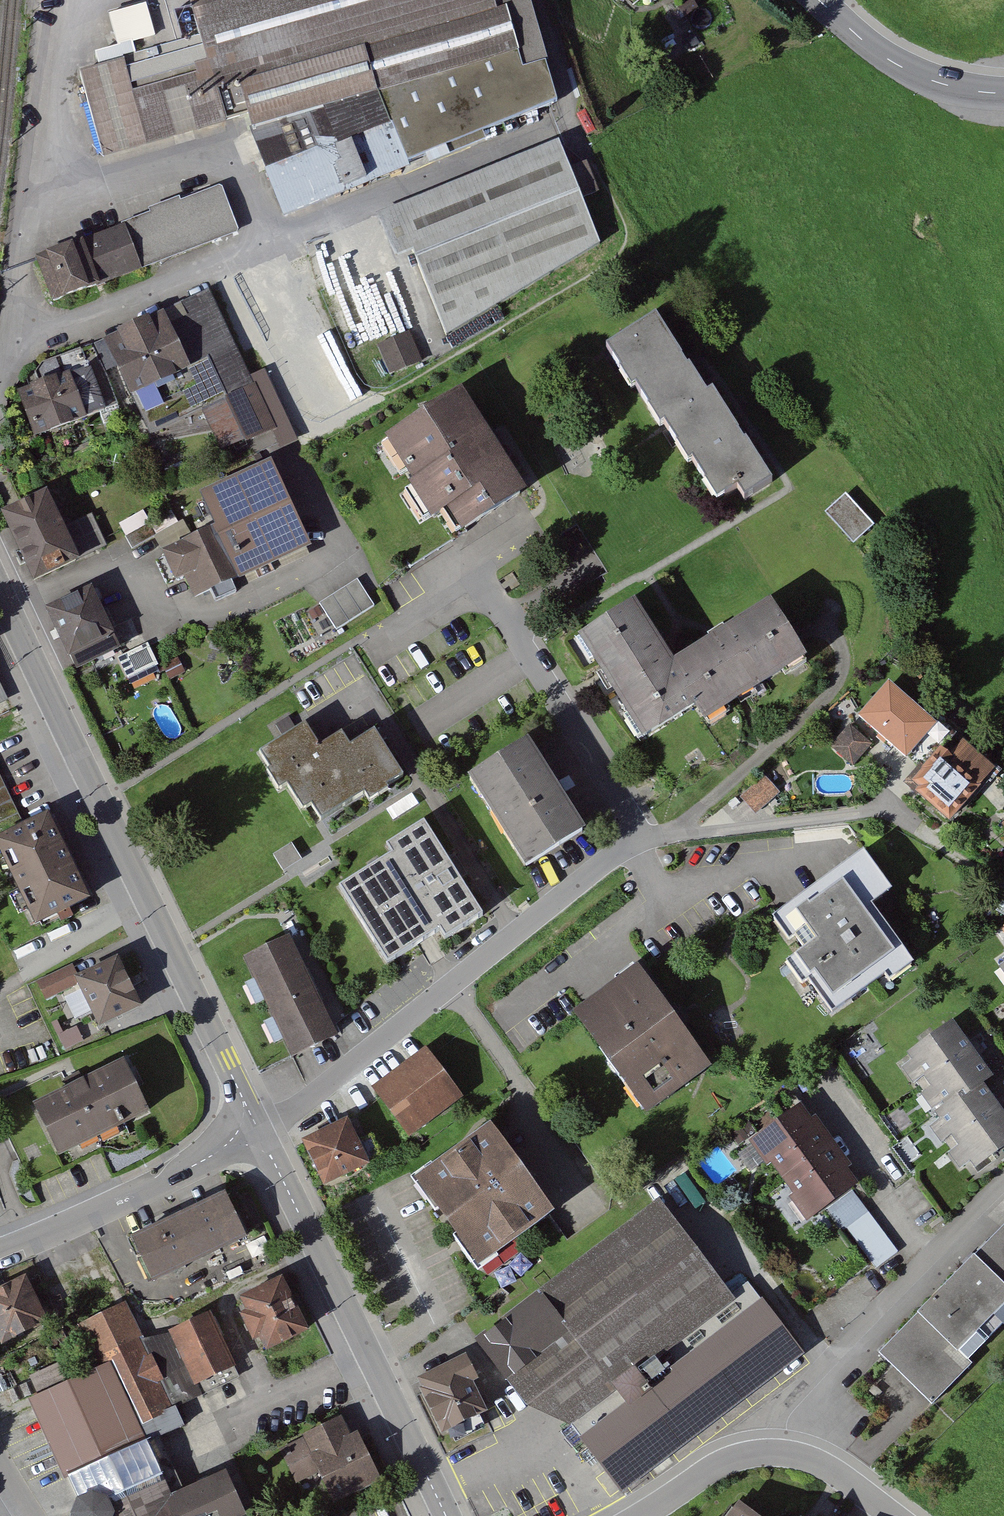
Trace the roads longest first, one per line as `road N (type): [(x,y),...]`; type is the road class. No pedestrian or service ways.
road 1 (tertiary): [(0,592),(258,1130)]
road 2 (residential): [(639,838),(258,1130)]
road 3 (tertiary): [(258,1130),(446,1515)]
road 4 (unclassified): [(296,237),(9,352),(0,408)]
road 5 (residential): [(466,555),(639,838)]
road 6 (residential): [(640,1515),(712,1468),(779,1451),(818,1461),(895,1515)]
road 7 (residential): [(0,1256),(258,1130)]
road 8 (residential): [(639,838),(884,812)]
road 9 (tertiary): [(1003,94),(958,92),(910,72),(819,0)]

